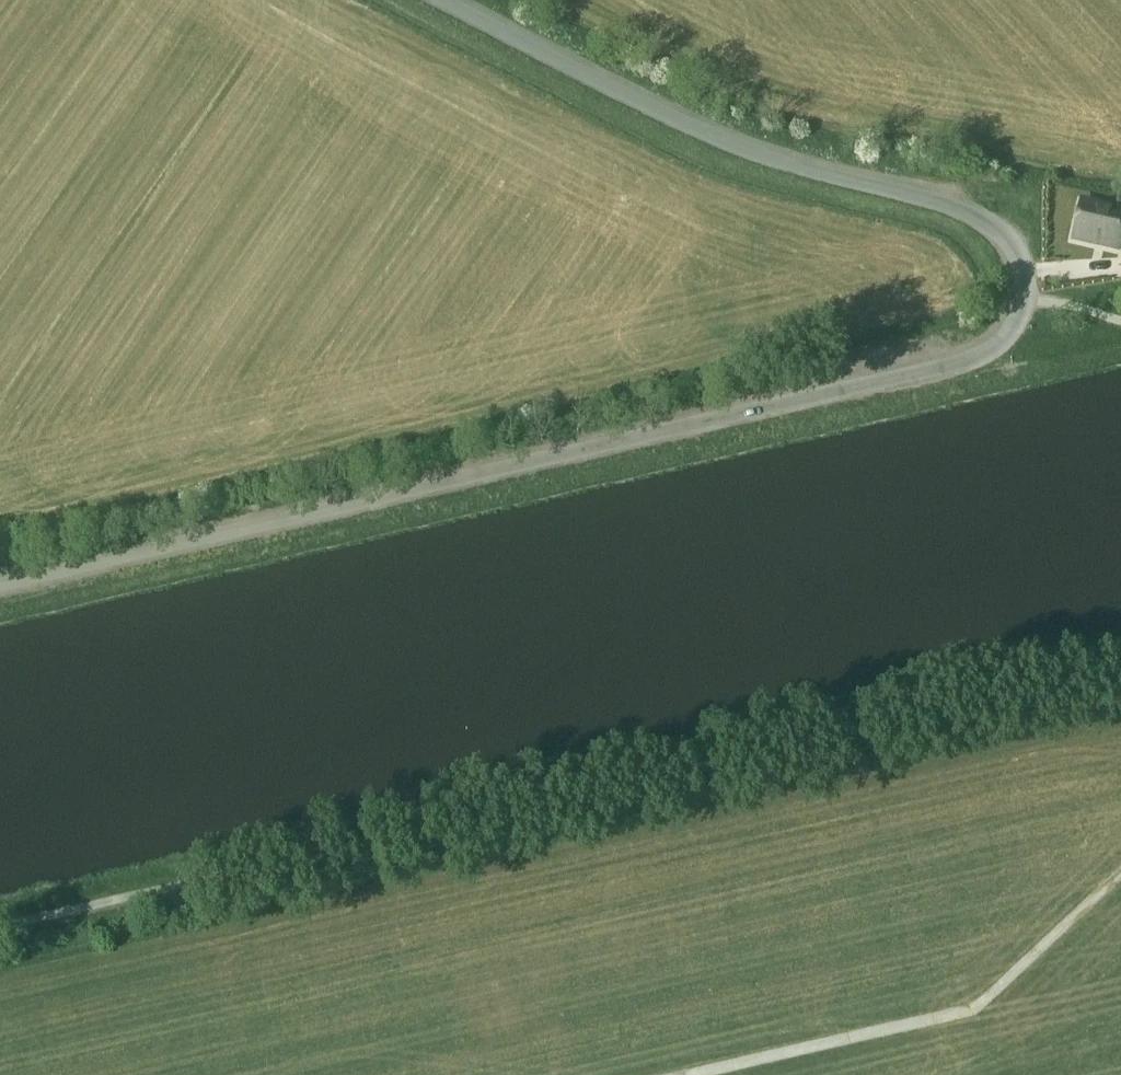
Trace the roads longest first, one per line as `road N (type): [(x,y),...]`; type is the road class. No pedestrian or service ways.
road 1 (unclassified): [(0,585),(981,357),(1009,335),(1024,299),(1020,264),(977,217),(749,149),(443,0)]

